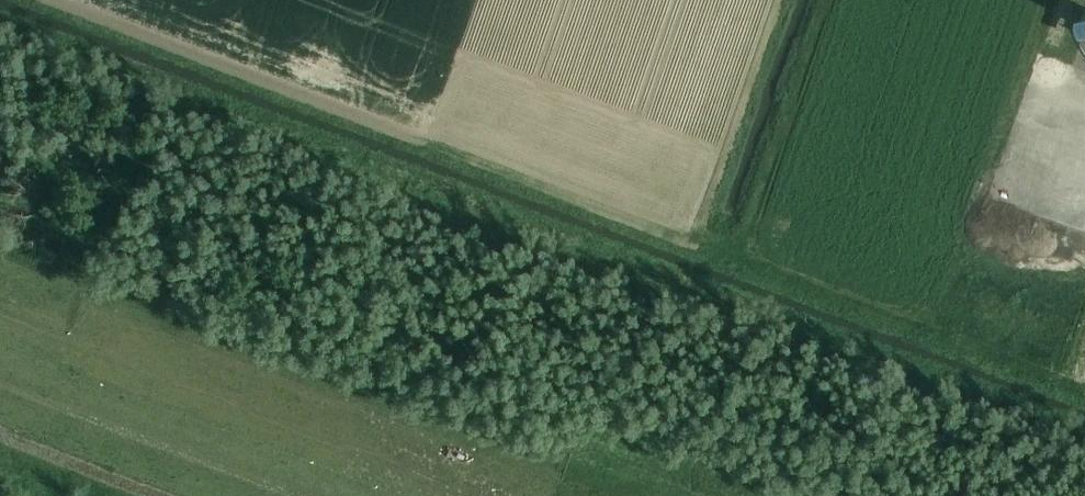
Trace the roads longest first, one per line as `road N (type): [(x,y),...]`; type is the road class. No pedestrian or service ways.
road 1 (track): [(41,0),(1084,391)]
road 2 (track): [(0,316),(472,495)]
road 3 (track): [(300,495),(0,384)]
road 4 (track): [(733,260),(824,0)]
road 5 (track): [(781,0),(695,246)]

